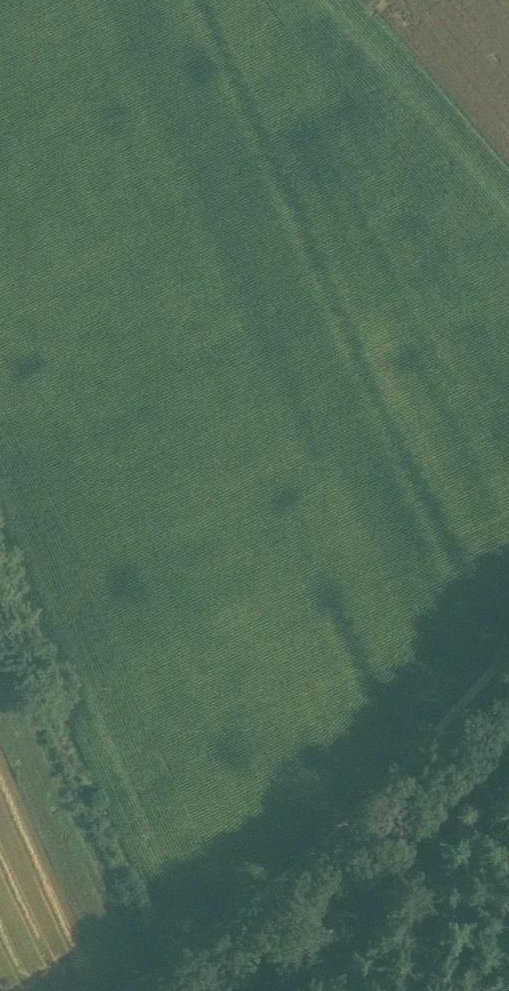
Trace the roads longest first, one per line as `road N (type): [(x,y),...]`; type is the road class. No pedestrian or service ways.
road 1 (track): [(141,990),(321,850),(508,656)]

